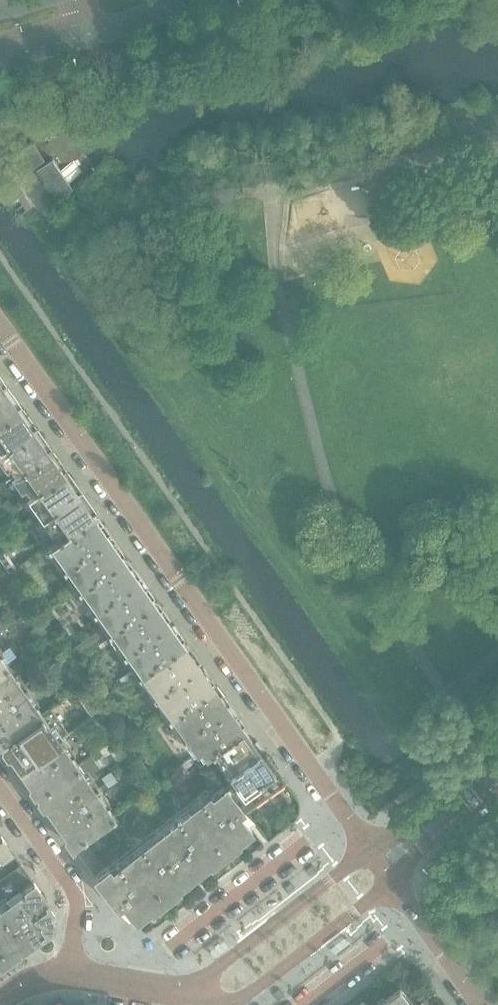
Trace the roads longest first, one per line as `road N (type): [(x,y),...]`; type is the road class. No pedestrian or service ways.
road 1 (residential): [(342,813),(0,328)]
road 2 (residential): [(342,813),(139,969),(137,985)]
road 3 (residential): [(380,869),(348,867),(185,992)]
road 4 (residential): [(70,974),(73,892),(0,787)]
road 5 (residential): [(233,1004),(376,898),(380,869)]
road 6 (secondary): [(0,55),(188,0)]
road 7 (residential): [(380,869),(497,777)]
road 8 (residential): [(305,1004),(416,919)]

